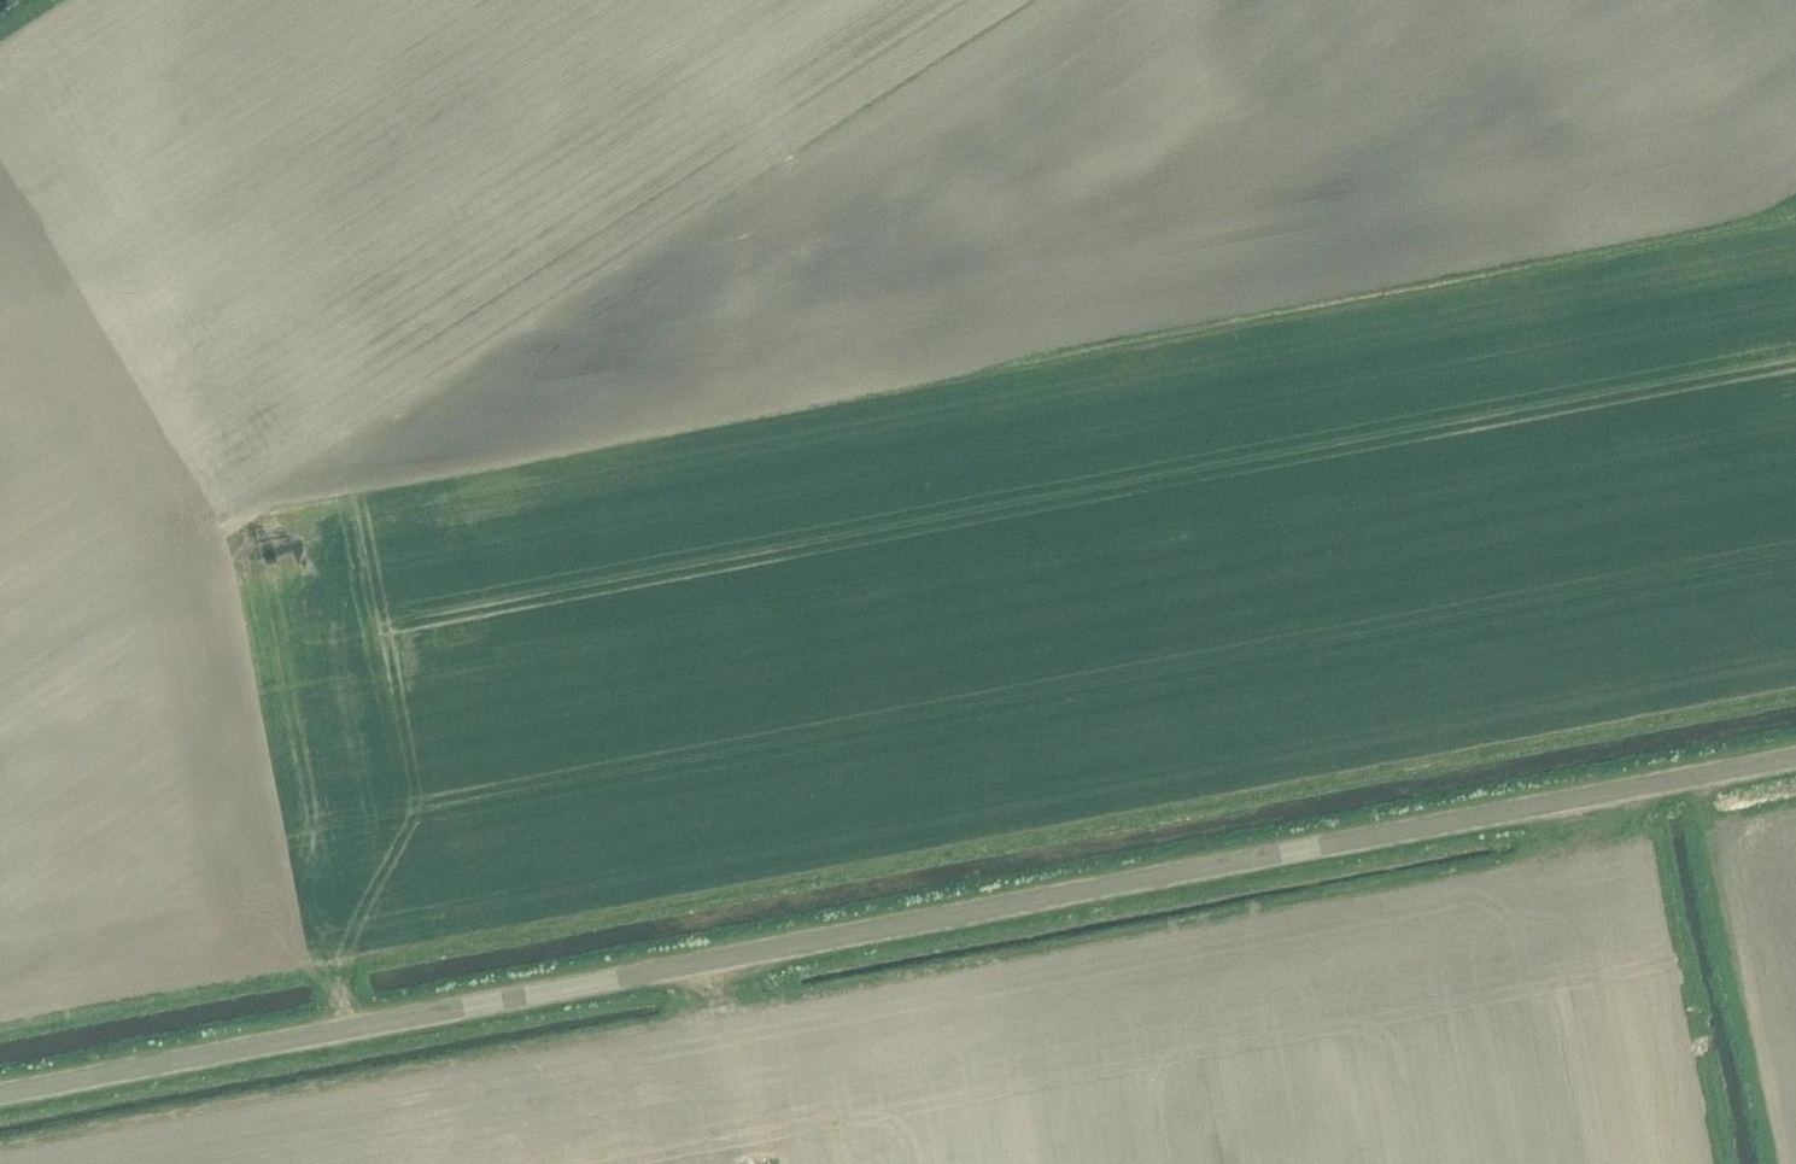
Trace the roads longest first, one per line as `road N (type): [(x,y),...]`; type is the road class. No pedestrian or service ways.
road 1 (unclassified): [(0,1099),(1795,760)]

